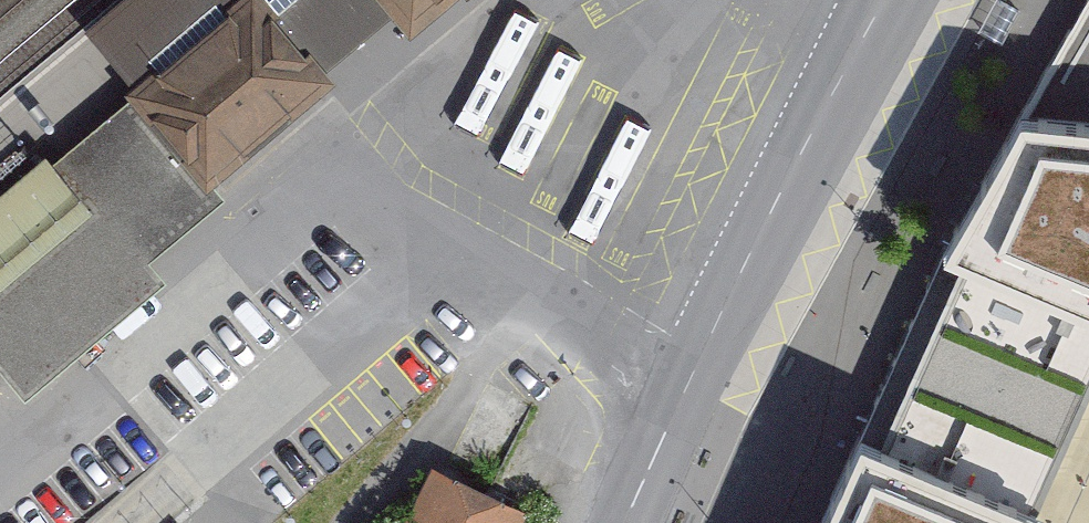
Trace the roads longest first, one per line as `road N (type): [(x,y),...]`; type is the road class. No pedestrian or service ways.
road 1 (secondary): [(887,0),(680,389)]
road 2 (residential): [(680,389),(472,257)]
road 3 (secondary): [(680,389),(624,522)]

